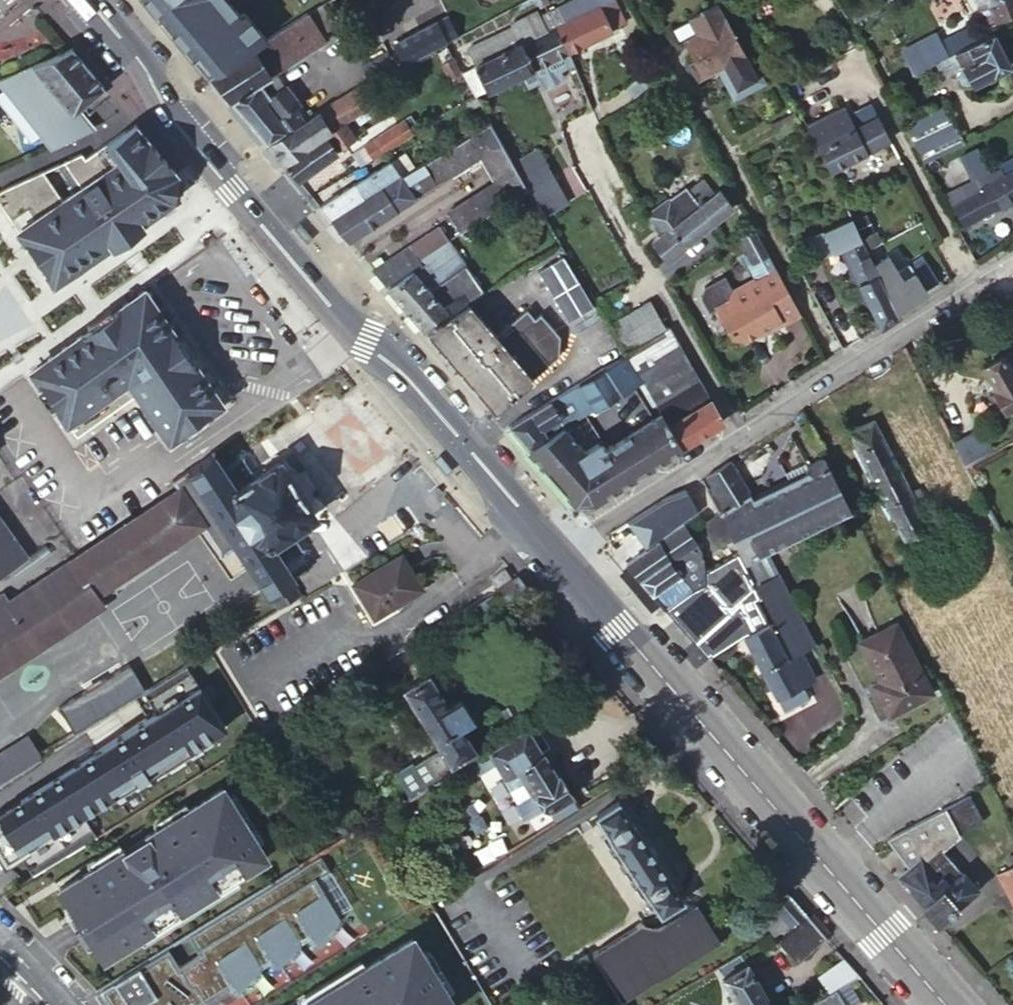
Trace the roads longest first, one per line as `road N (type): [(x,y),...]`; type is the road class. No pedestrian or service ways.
road 1 (primary): [(546,543),(186,135),(90,0)]
road 2 (primary): [(946,1004),(546,543)]
road 3 (residential): [(546,543),(1012,258)]

